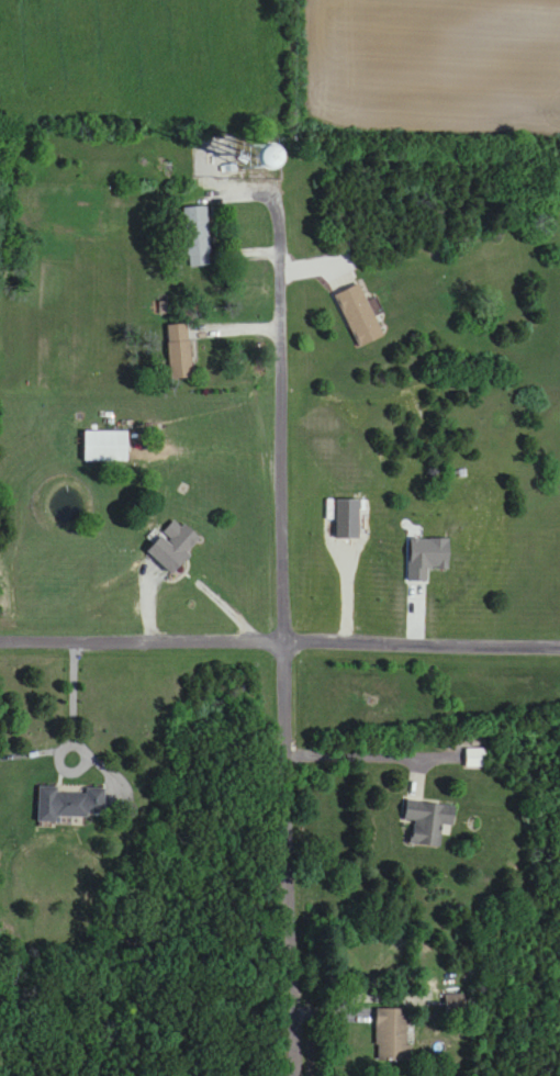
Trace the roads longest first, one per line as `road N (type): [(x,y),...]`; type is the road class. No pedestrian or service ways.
road 1 (residential): [(297,1075),(283,284),(277,215),(258,182)]
road 2 (residential): [(0,642),(559,647)]

